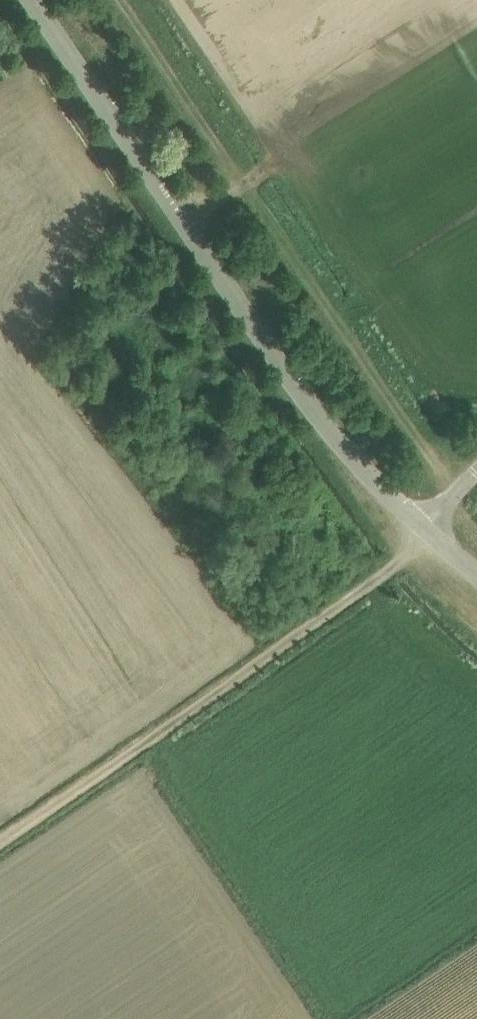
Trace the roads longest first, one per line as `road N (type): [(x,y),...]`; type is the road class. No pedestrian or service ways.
road 1 (tertiary): [(434,540),(328,438),(29,0)]
road 2 (track): [(0,841),(434,540)]

